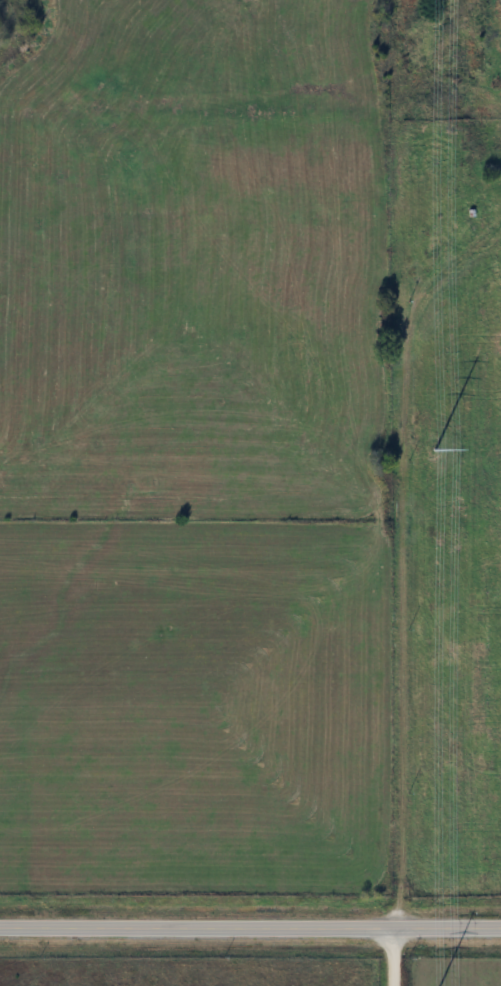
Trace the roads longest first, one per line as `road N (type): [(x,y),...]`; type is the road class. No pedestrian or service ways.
road 1 (residential): [(399,928),(415,316)]
road 2 (secondary): [(500,927),(0,924)]
road 3 (residential): [(415,316),(422,232),(402,146),(403,113),(453,34),(462,0)]

